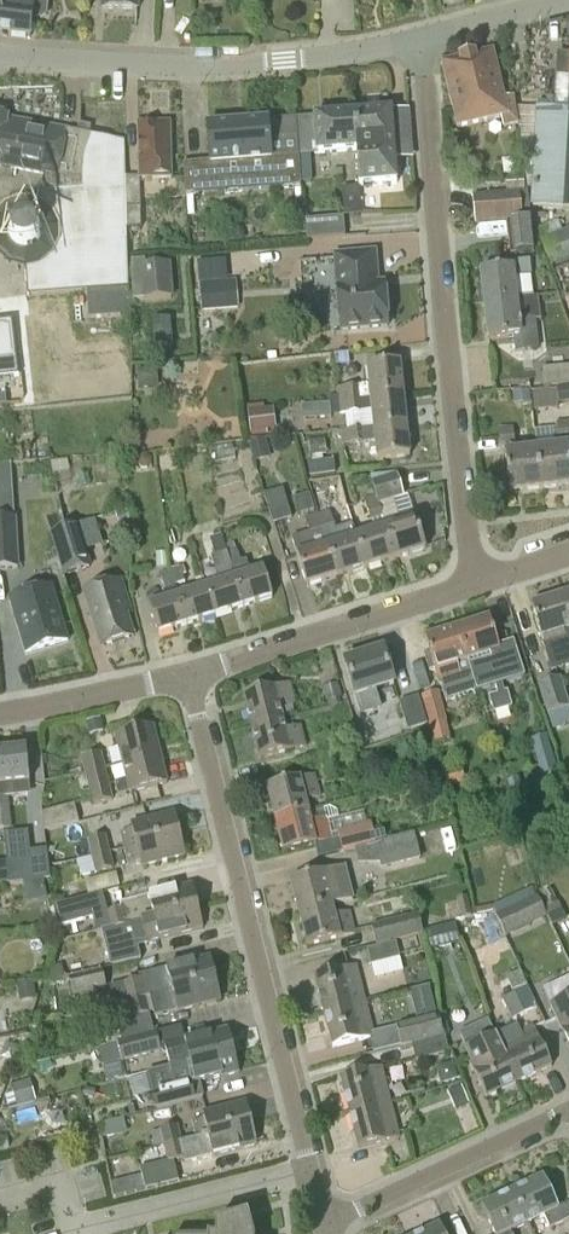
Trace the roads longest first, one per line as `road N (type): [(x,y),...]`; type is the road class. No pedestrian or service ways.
road 1 (residential): [(327,1223),(186,674)]
road 2 (residential): [(419,39),(472,585)]
road 3 (residential): [(0,57),(232,64),(419,39)]
road 4 (residential): [(186,674),(472,585)]
road 5 (residential): [(327,1223),(568,1113)]
road 6 (residential): [(0,714),(186,674)]
road 7 (residential): [(419,39),(566,0)]

